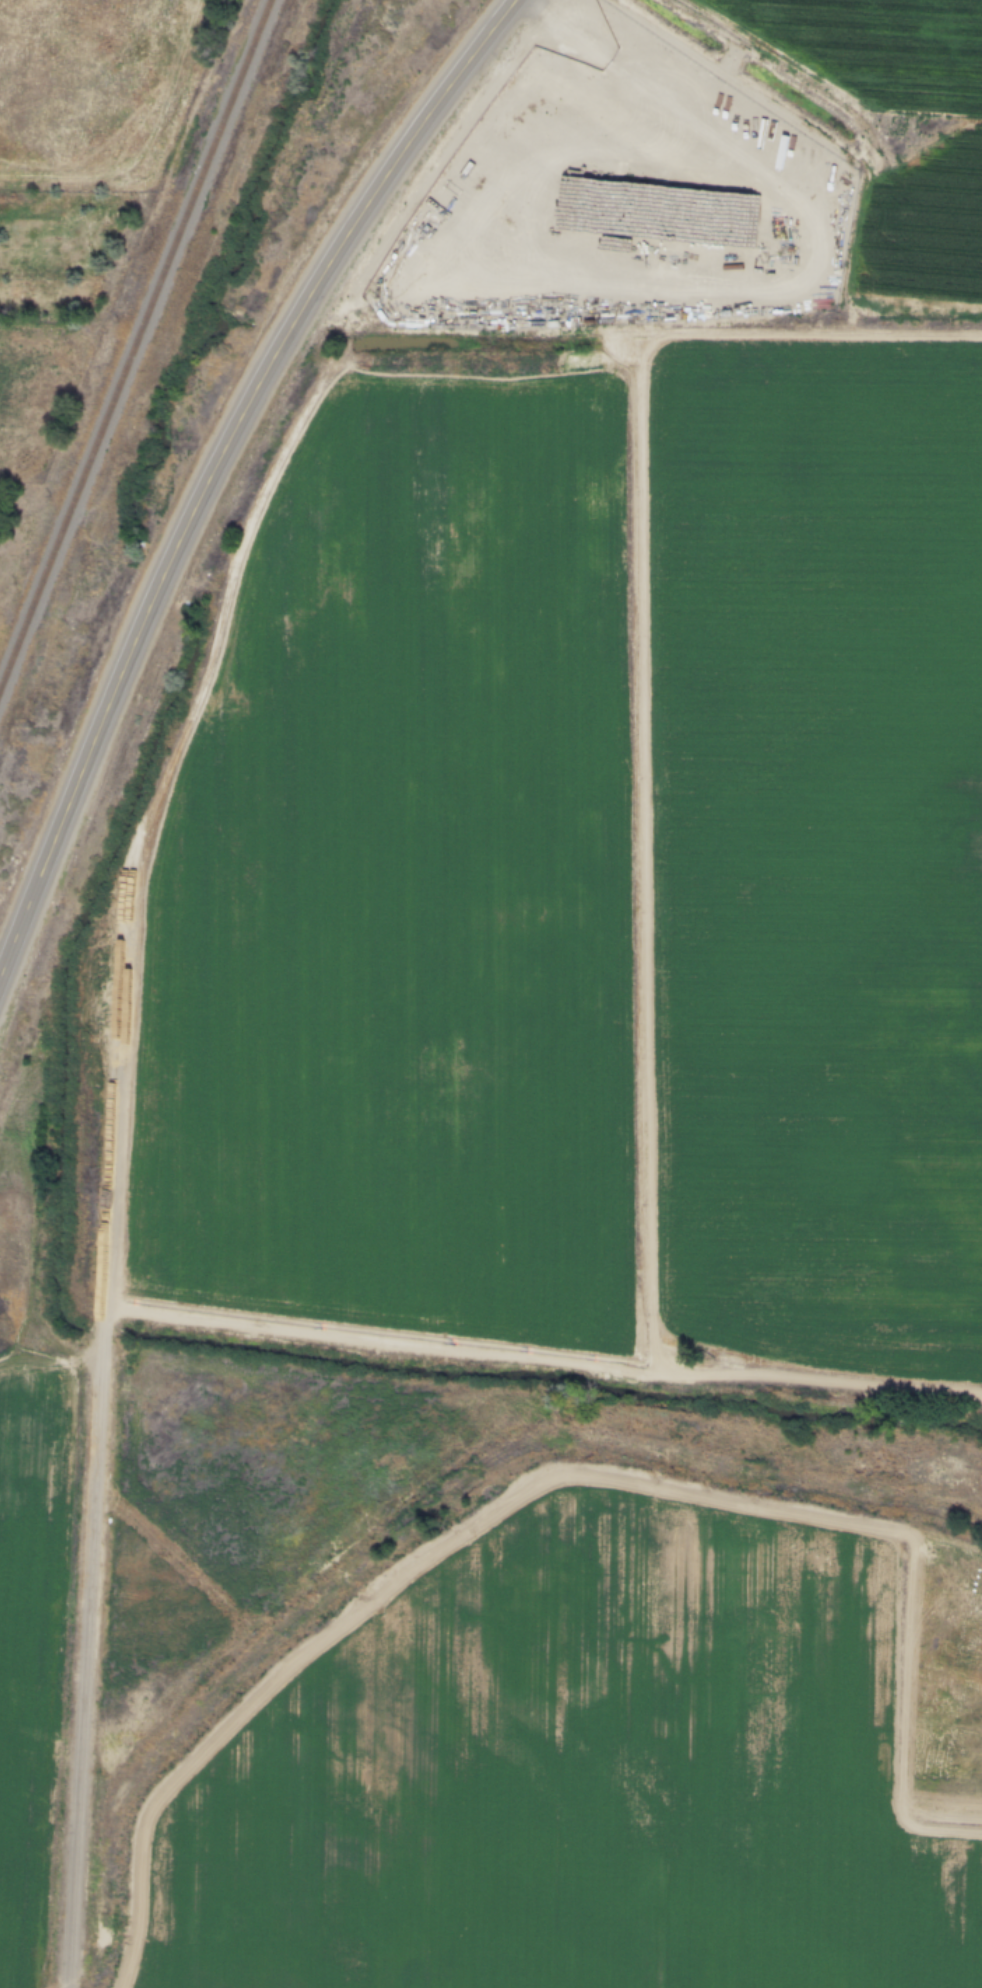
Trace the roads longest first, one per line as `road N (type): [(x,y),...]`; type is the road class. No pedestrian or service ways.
road 1 (trunk): [(0,973),(148,606),(274,351),(399,154),(515,0)]
road 2 (residential): [(70,1987),(142,988)]

